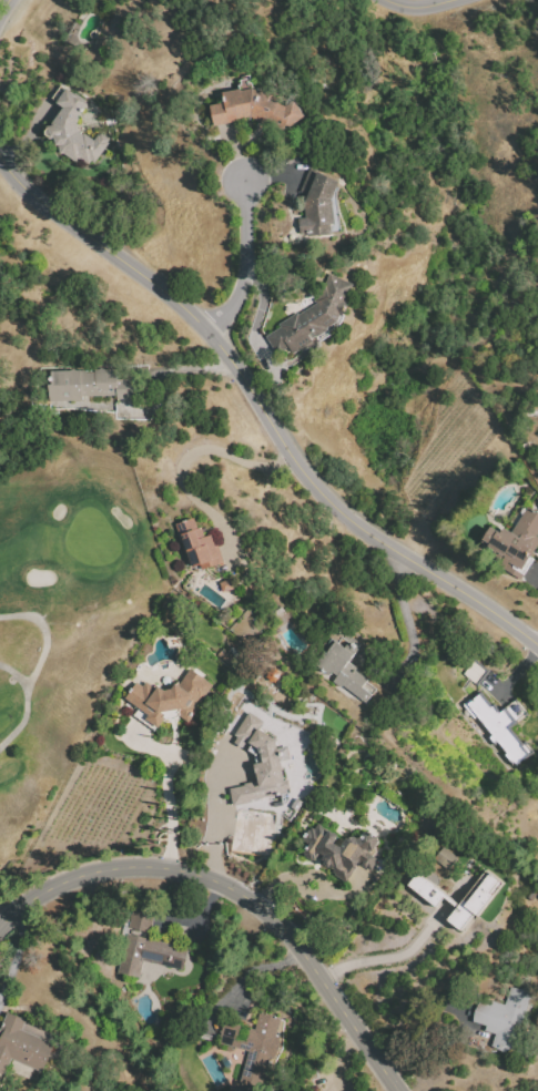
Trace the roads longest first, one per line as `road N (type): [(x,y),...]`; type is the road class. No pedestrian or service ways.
road 1 (residential): [(537,648),(374,541),(319,494),(229,355),(186,308),(20,186),(0,160)]
road 2 (residential): [(402,1090),(283,930),(219,884),(153,867),(108,870),(62,883),(0,925)]
road 3 (residential): [(207,330),(243,282),(244,183)]

